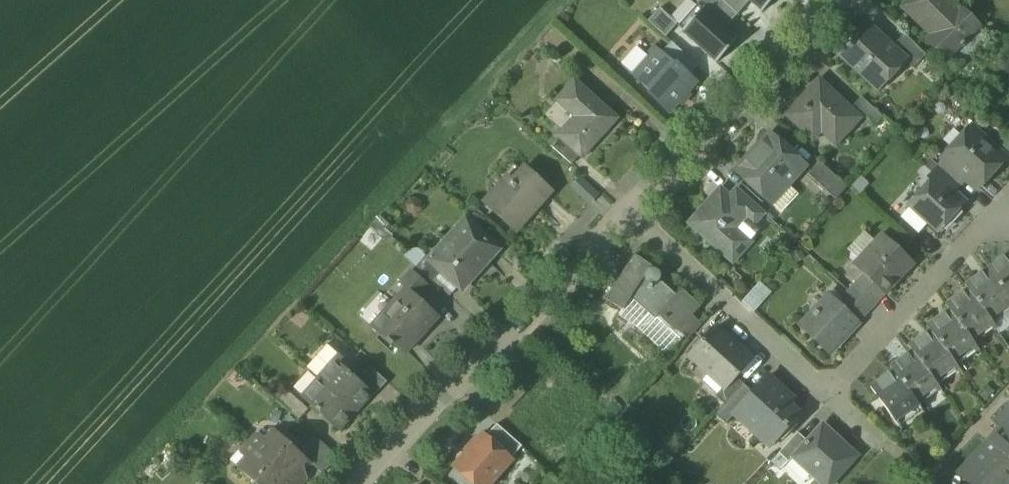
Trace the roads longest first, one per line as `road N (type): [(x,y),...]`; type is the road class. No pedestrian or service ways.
road 1 (residential): [(384,483),(628,214)]
road 2 (residential): [(628,214),(847,0)]
road 3 (residential): [(628,214),(828,394)]
road 4 (residential): [(828,394),(1008,203)]

